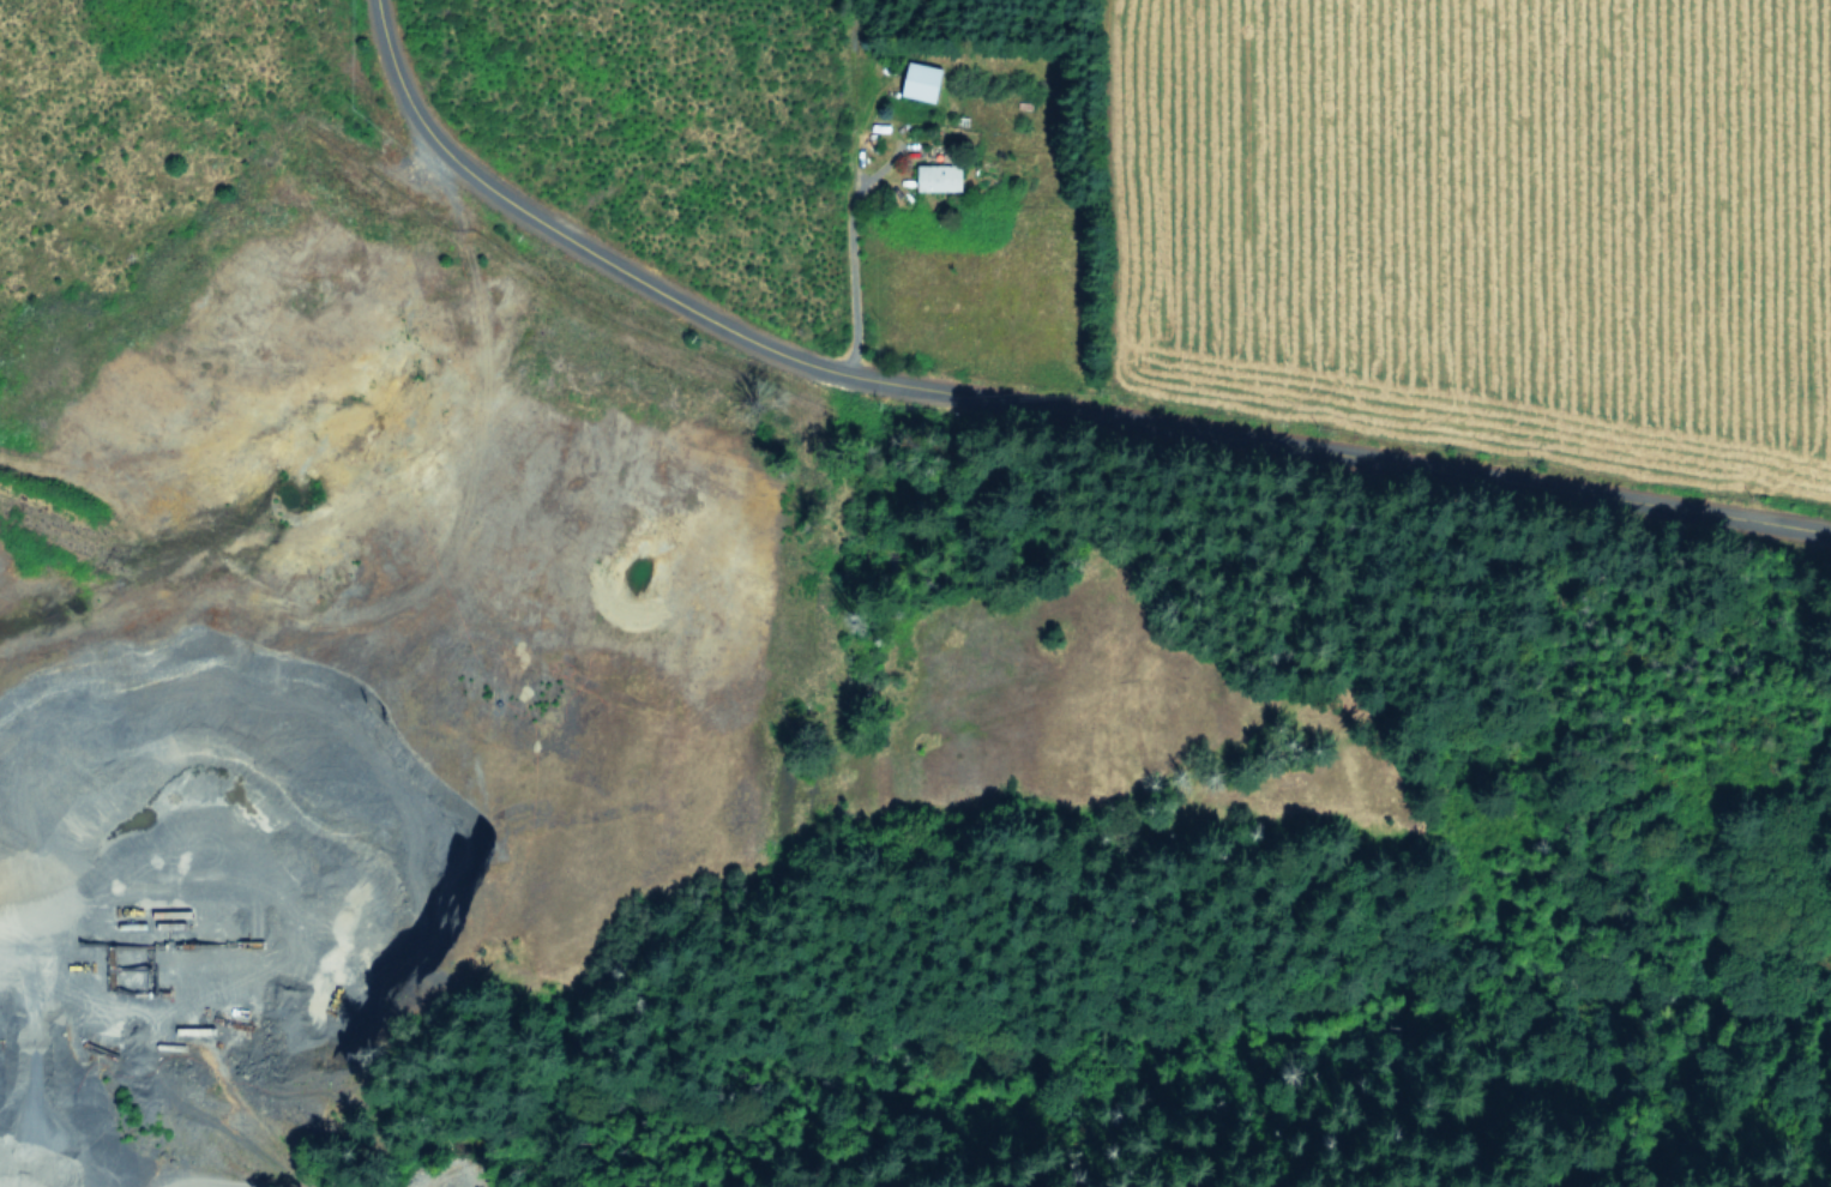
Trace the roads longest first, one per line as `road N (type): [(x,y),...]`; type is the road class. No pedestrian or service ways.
road 1 (tertiary): [(1830,532),(916,391),(829,367),(603,265),(459,170),(422,133),(386,66),(373,0)]
road 2 (residential): [(829,367),(848,0)]

